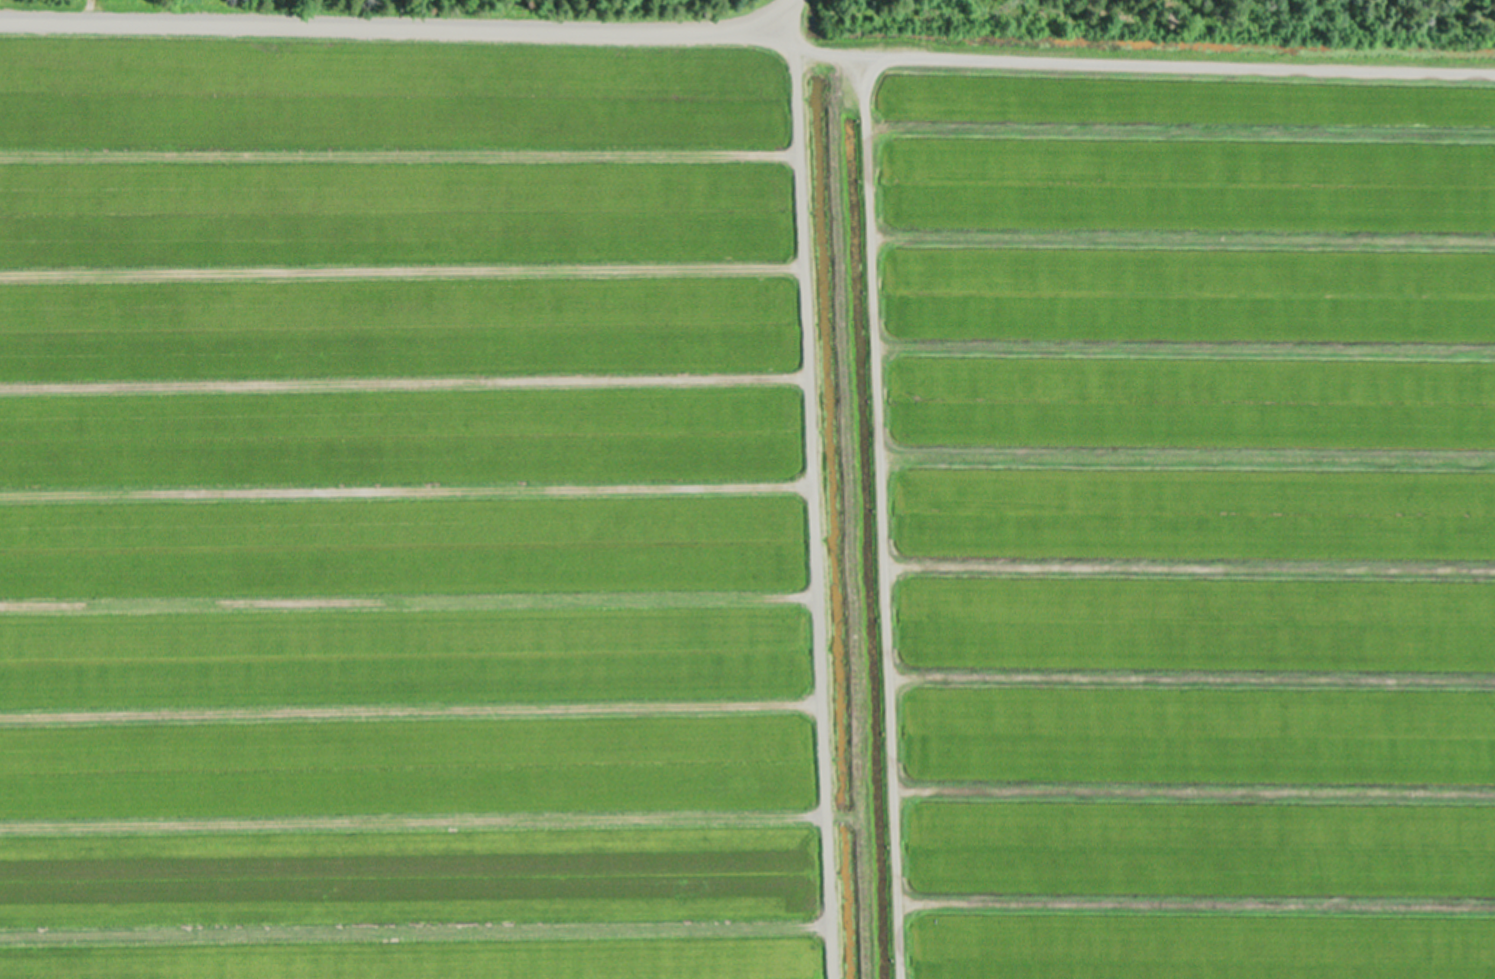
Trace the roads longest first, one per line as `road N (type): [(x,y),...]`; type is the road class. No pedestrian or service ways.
road 1 (residential): [(1494,74),(871,60),(811,52),(756,29),(0,19)]

